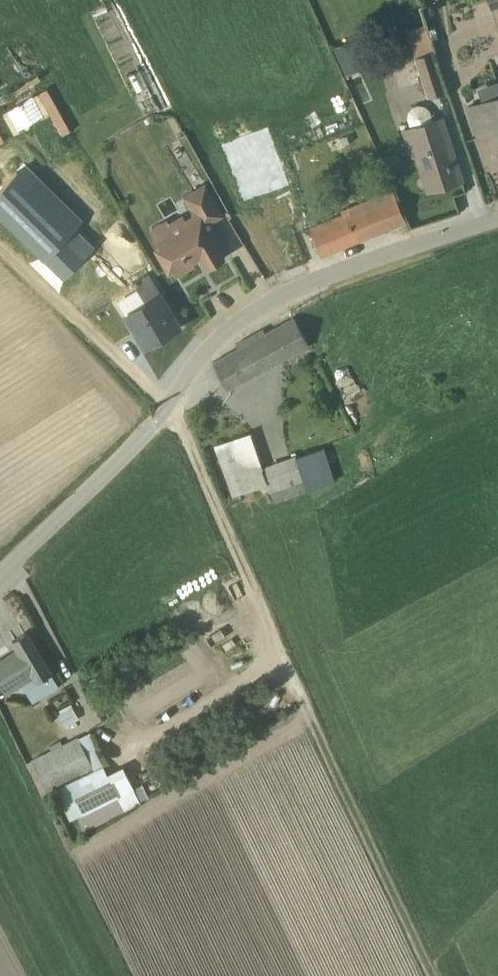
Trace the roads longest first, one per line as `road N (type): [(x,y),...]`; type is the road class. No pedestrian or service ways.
road 1 (track): [(427,975),(184,433),(165,411)]
road 2 (unclassified): [(0,569),(174,401),(205,353),(263,308),(337,273),(497,222)]
road 3 (track): [(174,401),(0,250)]

